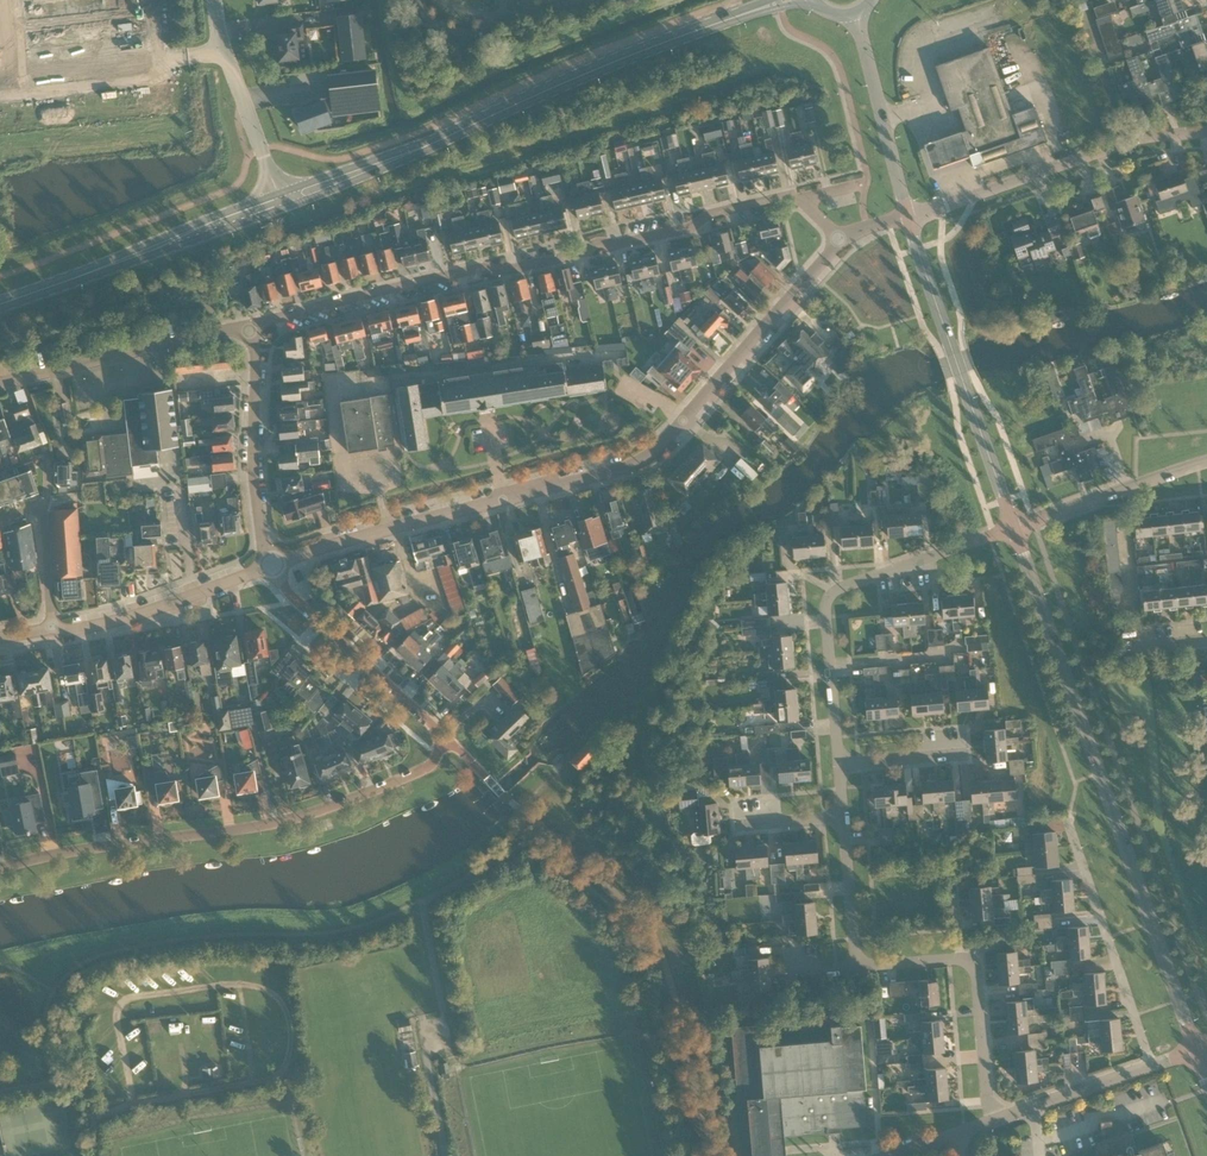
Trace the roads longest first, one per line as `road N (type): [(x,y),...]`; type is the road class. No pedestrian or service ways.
road 1 (residential): [(272,566),(648,459),(841,242)]
road 2 (residential): [(250,329),(480,269),(557,259),(598,241),(618,245),(689,229),(712,214),(780,197),(804,205),(841,242)]
road 3 (tertiary): [(1195,1050),(1016,529)]
road 4 (primary): [(283,200),(745,14)]
road 5 (residential): [(440,759),(407,781),(313,816),(0,873)]
road 6 (residential): [(839,763),(827,605),(835,591),(1016,529)]
road 7 (tertiary): [(1016,529),(908,215)]
road 8 (primary): [(0,305),(283,200)]
road 9 (residential): [(946,204),(1149,139),(1206,134)]
road 10 (residential): [(1153,1066),(1069,822)]
road 11 (residential): [(0,384),(250,329)]
road 12 (residential): [(446,741),(332,628),(295,603),(272,566)]
road 13 (residential): [(272,566),(253,472),(250,329)]
road 14 (residential): [(52,628),(129,617),(272,566)]
road 15 (tertiary): [(908,215),(854,15)]
road 16 (residential): [(223,50),(69,71),(19,68)]
road 17 (unclassified): [(1016,529),(1206,463)]
road 18 (residential): [(1126,523),(1137,647),(1206,640)]
road 19 (residential): [(960,958),(976,967),(995,1120)]
road 20 (residential): [(52,628),(44,506),(0,520)]
road 21 (unclassified): [(283,200),(223,50)]
road 22 (residential): [(856,968),(843,819)]
road 23 (residential): [(969,754),(839,763)]
road 24 (residential): [(1034,1106),(1153,1066)]

